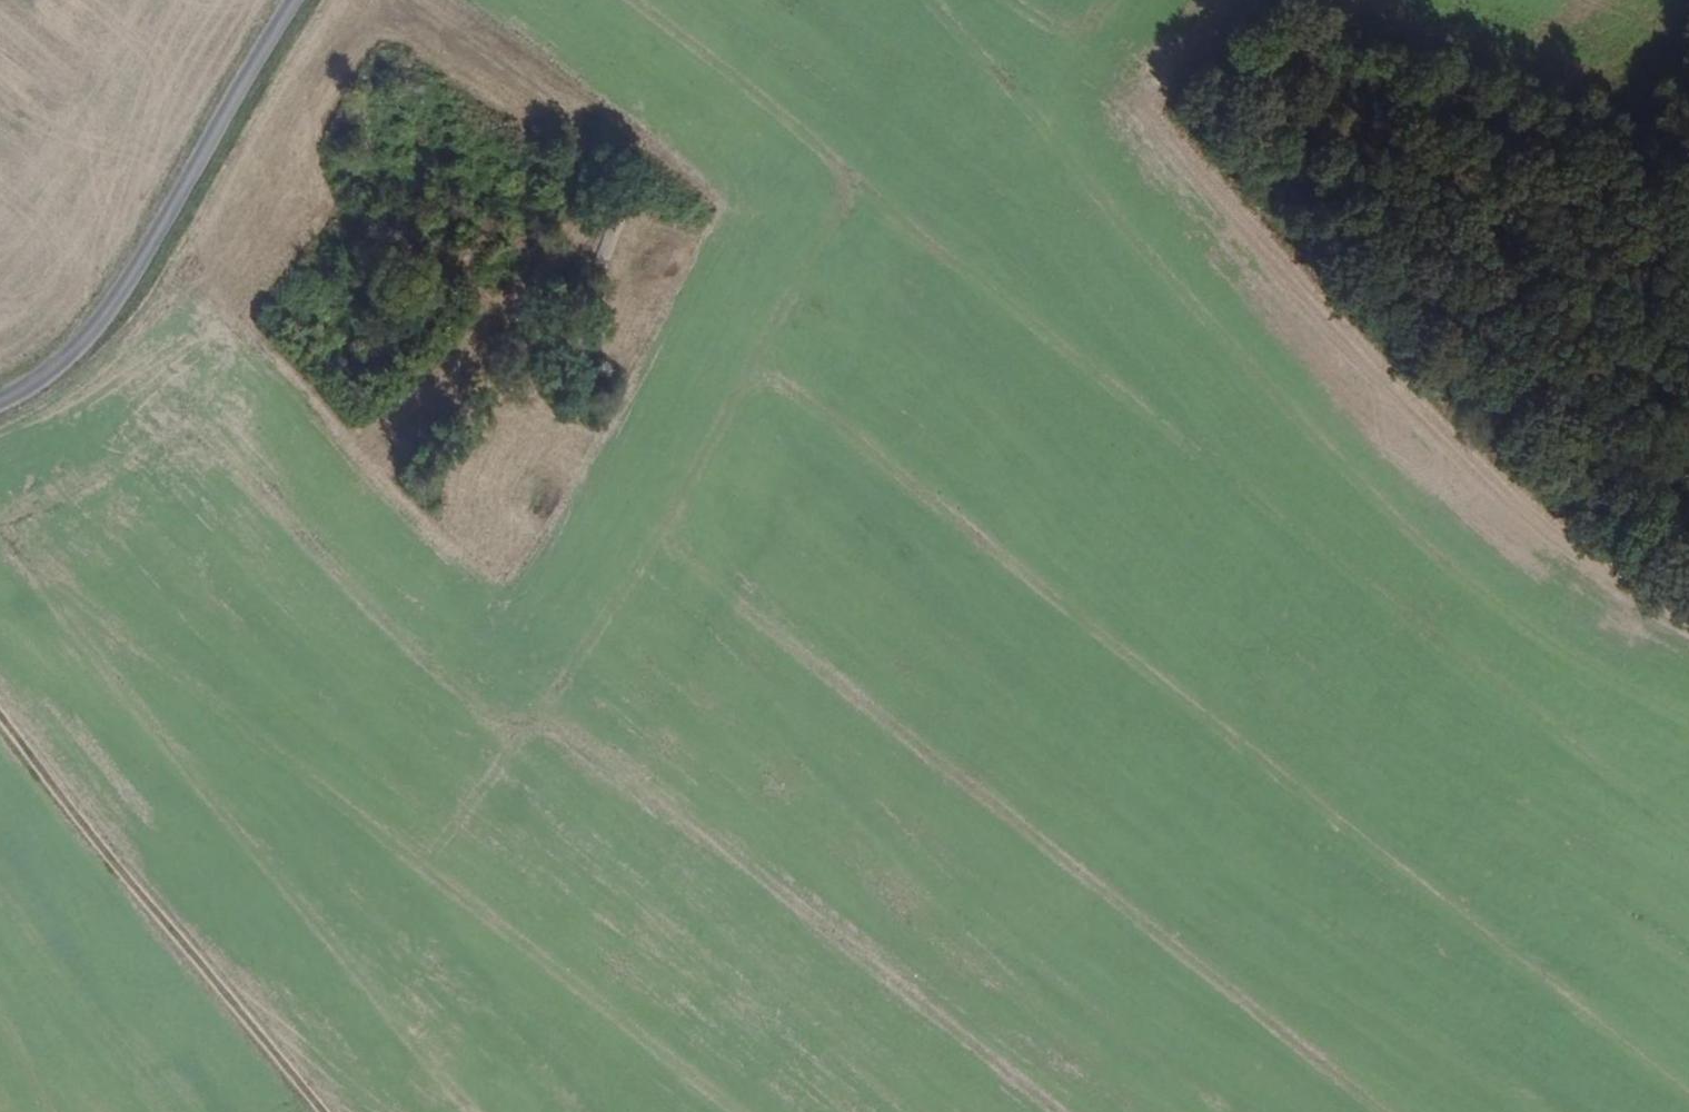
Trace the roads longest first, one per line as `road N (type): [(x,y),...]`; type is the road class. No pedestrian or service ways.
road 1 (track): [(324,1111),(0,710)]
road 2 (unclassified): [(0,405),(66,368),(116,314),(294,0)]

